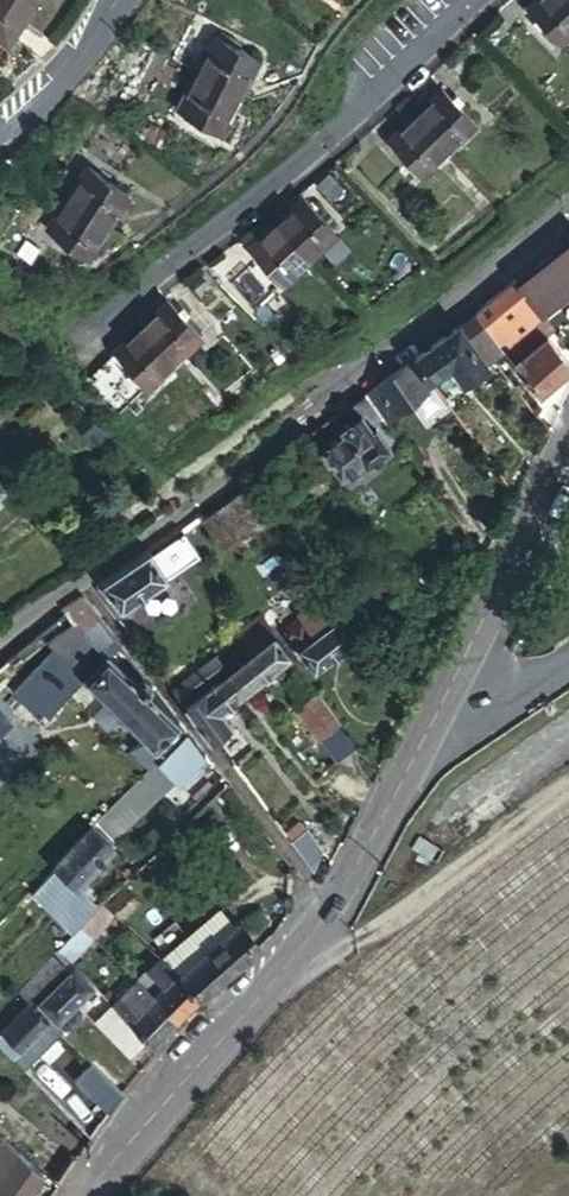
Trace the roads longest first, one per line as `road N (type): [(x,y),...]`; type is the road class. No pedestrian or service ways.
road 1 (residential): [(568,199),(84,573)]
road 2 (residential): [(474,0),(78,338)]
road 3 (tertiary): [(568,444),(329,906)]
road 4 (residential): [(84,573),(329,906)]
road 5 (tertiary): [(84,1195),(329,906)]
road 6 (tertiary): [(115,0),(0,127)]

